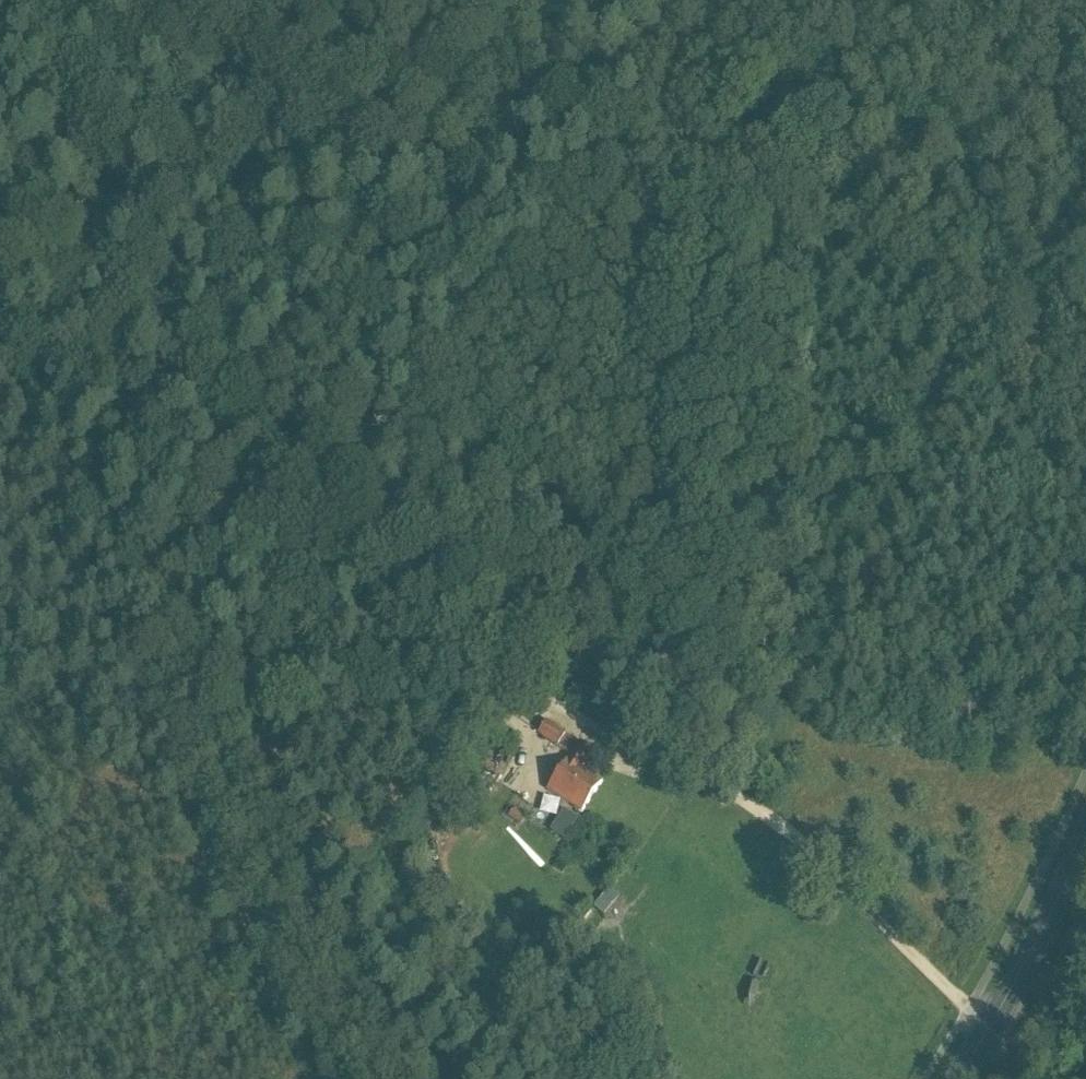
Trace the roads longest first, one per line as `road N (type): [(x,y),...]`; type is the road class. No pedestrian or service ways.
road 1 (track): [(0,238),(243,437),(482,650),(547,698),(759,807),(989,1027)]
road 2 (track): [(320,1078),(120,652),(124,621),(243,437)]
road 3 (primary): [(958,1078),(1085,842)]

